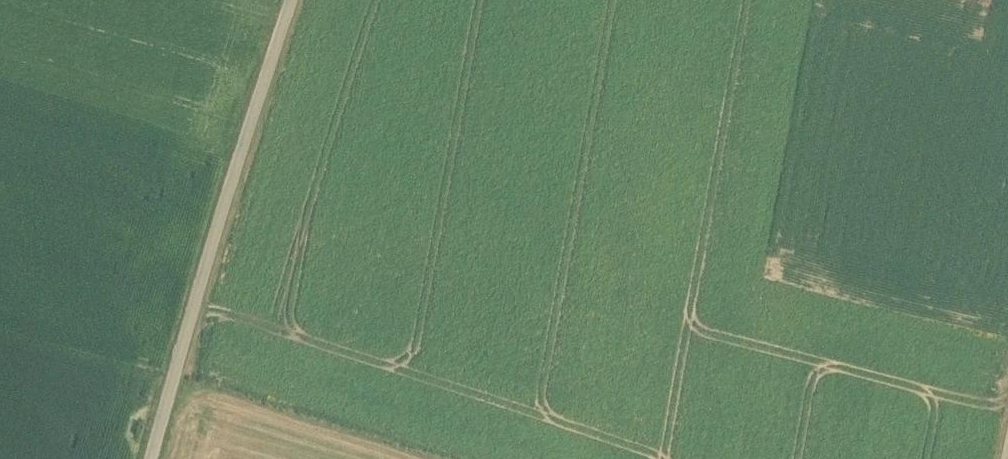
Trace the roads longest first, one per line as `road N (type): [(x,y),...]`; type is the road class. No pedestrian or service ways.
road 1 (unclassified): [(157,458),(220,235),(301,0)]

